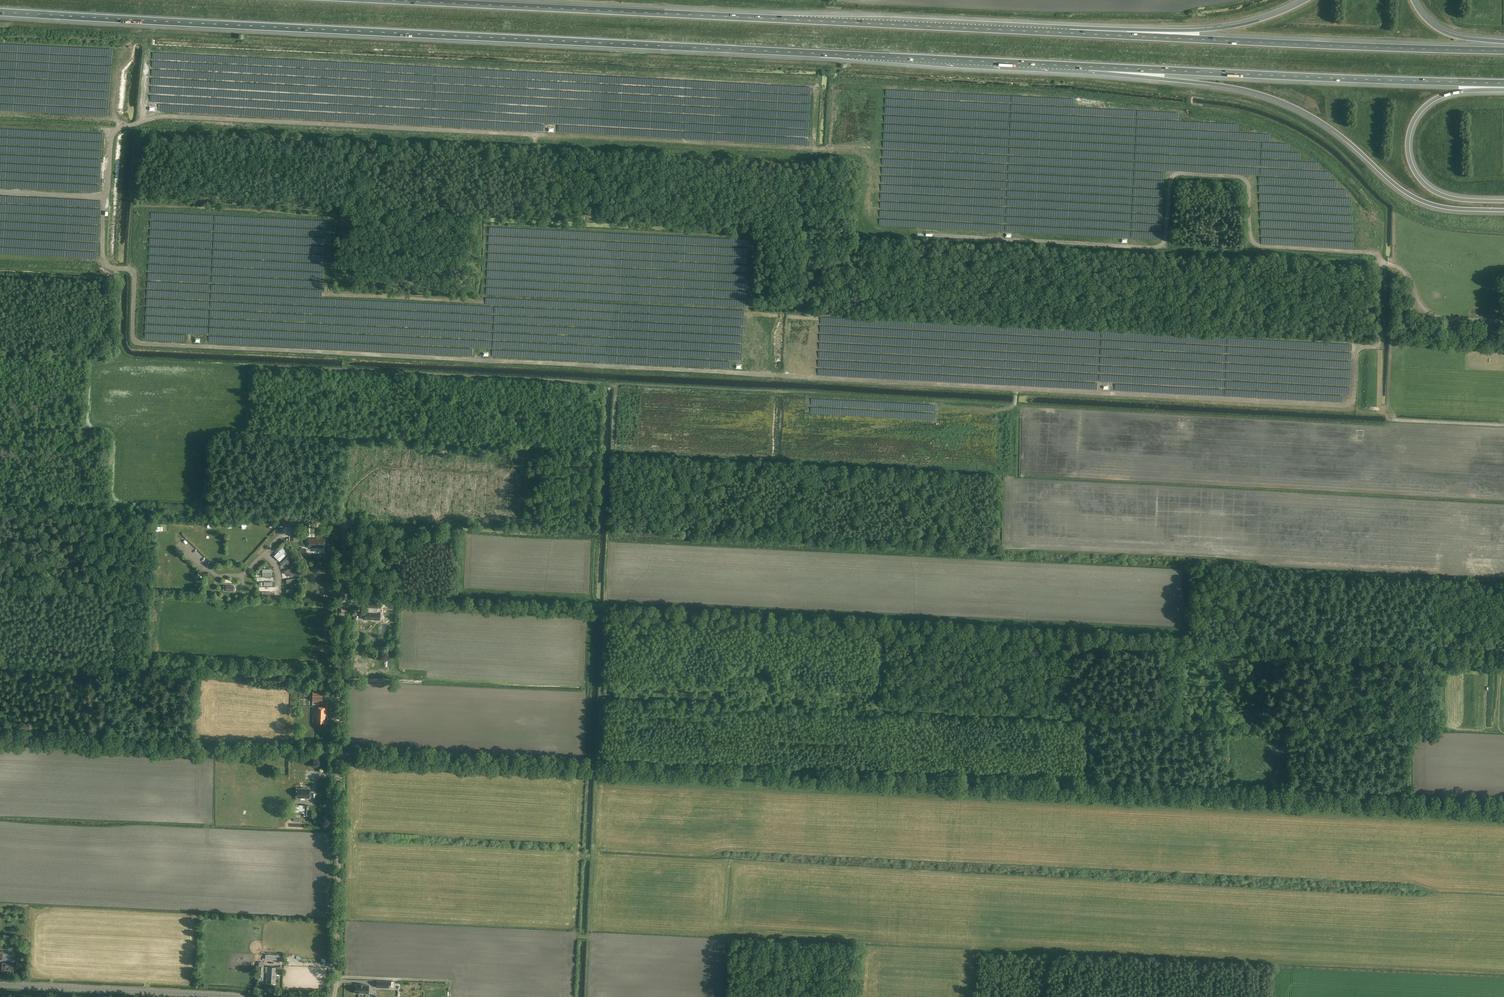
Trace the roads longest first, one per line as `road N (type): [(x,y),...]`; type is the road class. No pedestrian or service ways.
road 1 (track): [(341,754),(1503,808)]
road 2 (motorway): [(0,12),(1089,67)]
road 3 (track): [(602,606),(616,385),(91,360)]
road 4 (motorway): [(1069,33),(387,0)]
road 5 (unclassified): [(334,996),(344,522)]
road 6 (motorway): [(1089,67),(1272,99),(1324,124),(1418,199),(1503,210)]
road 7 (motorway): [(1503,51),(1069,33)]
road 8 (motorway): [(1089,67),(1503,84)]
road 9 (track): [(603,615),(586,996)]
road 10 (track): [(1503,651),(1294,639),(1244,607),(1192,605)]
road 11 (track): [(602,606),(343,583)]
road 12 (motorway): [(1503,201),(1429,188),(1410,162),(1407,140),(1434,99),(1503,88)]
road 13 (motorway): [(1307,0),(1223,28),(1069,33)]
road 14 (tertiary): [(237,996),(0,984)]
road 15 (track): [(1503,321),(1433,314),(1403,271),(1389,264)]

